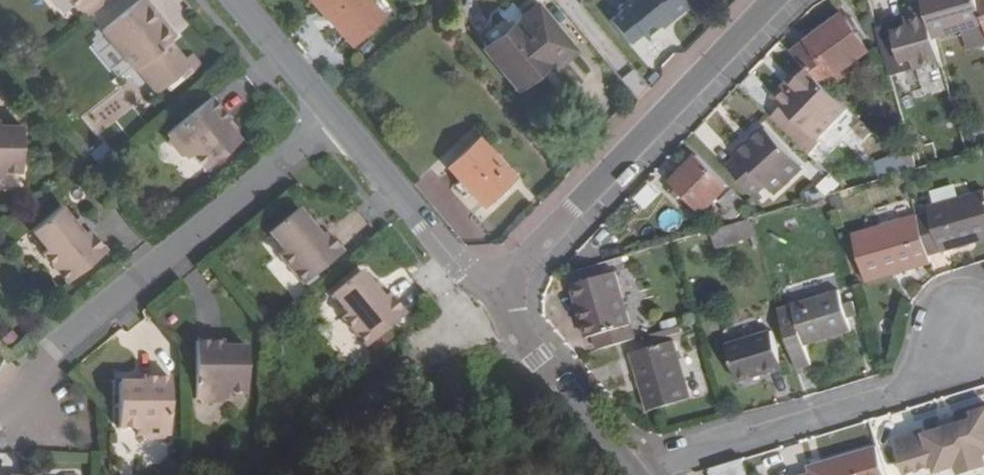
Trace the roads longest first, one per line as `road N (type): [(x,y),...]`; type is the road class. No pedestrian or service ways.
road 1 (residential): [(333,114),(41,357),(0,421)]
road 2 (tertiary): [(497,285),(778,0)]
road 3 (residential): [(963,329),(897,394),(633,474)]
road 4 (tertiary): [(333,114),(470,279),(497,285)]
road 5 (tertiary): [(497,285),(521,338),(633,474)]
road 6 (tertiary): [(238,0),(333,114)]

